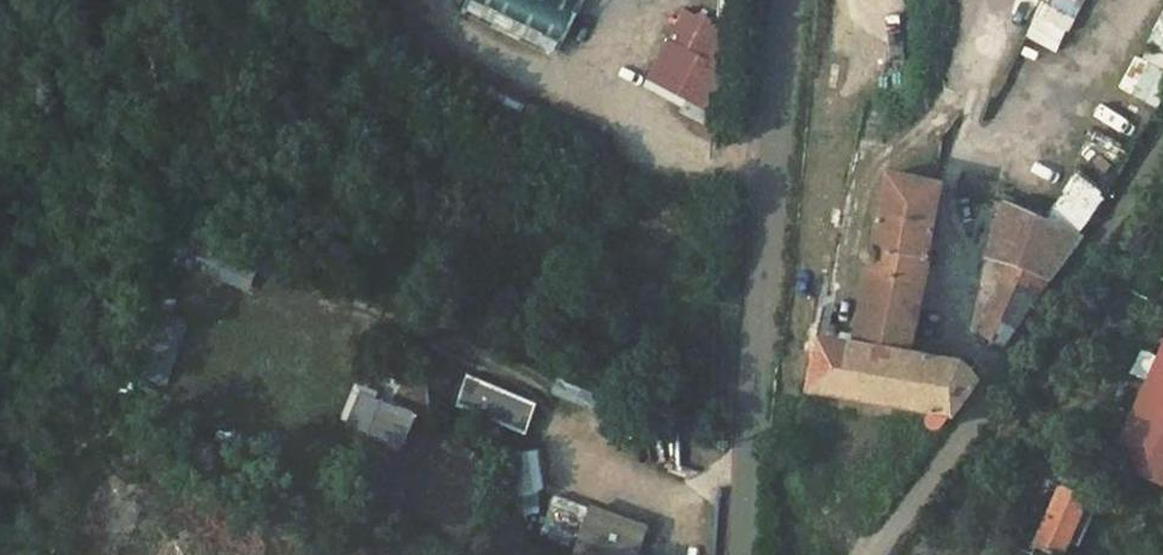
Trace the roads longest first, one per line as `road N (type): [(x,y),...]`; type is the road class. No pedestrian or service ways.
road 1 (unclassified): [(745,554),(788,0)]
road 2 (unclassified): [(885,554),(942,462),(1162,149)]

